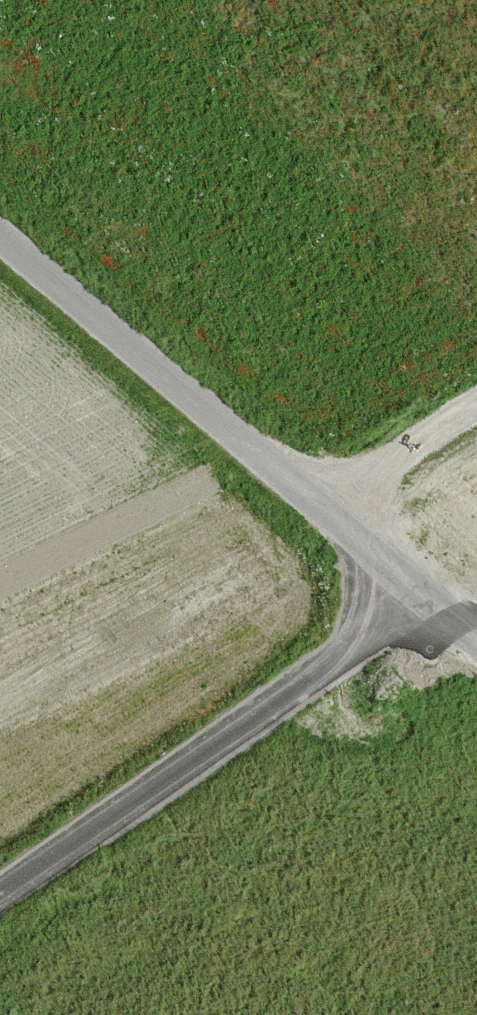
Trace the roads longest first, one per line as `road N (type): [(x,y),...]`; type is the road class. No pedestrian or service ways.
road 1 (unclassified): [(0,230),(476,635)]
road 2 (track): [(0,890),(419,586)]
road 3 (track): [(323,504),(476,404)]

